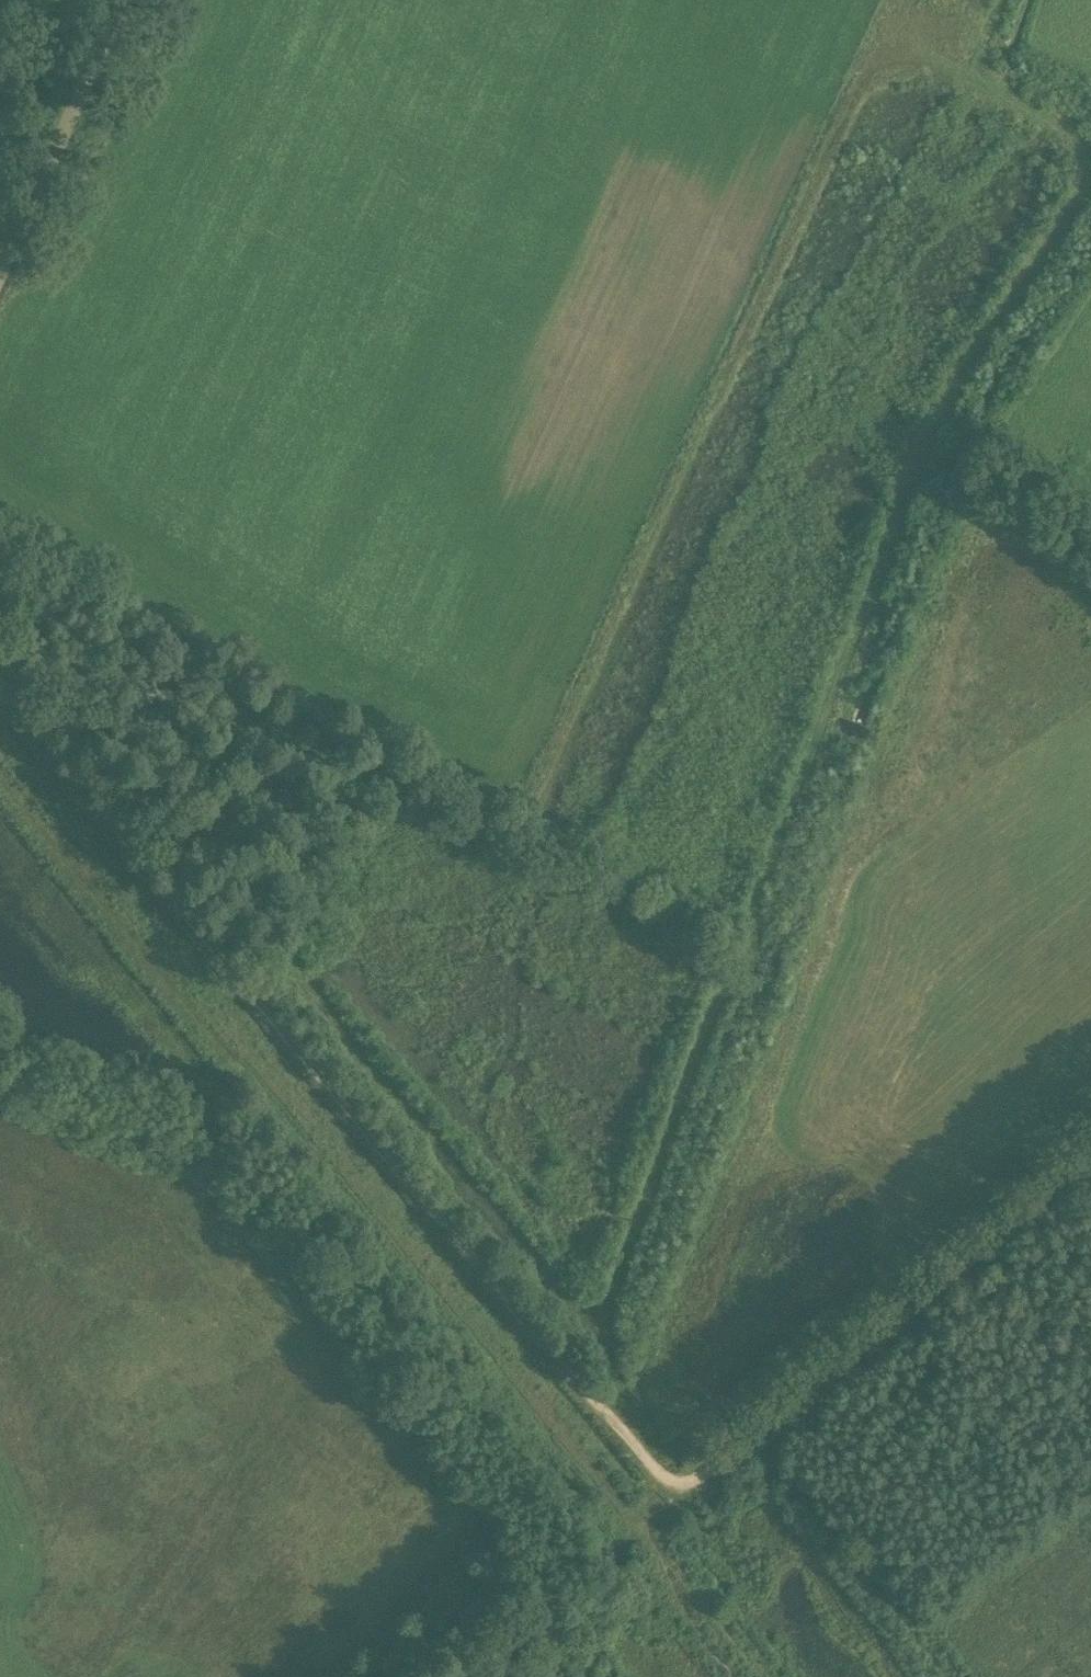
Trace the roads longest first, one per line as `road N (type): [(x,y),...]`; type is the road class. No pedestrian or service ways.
road 1 (track): [(678,1491),(0,691)]
road 2 (unclassified): [(0,258),(115,0)]

